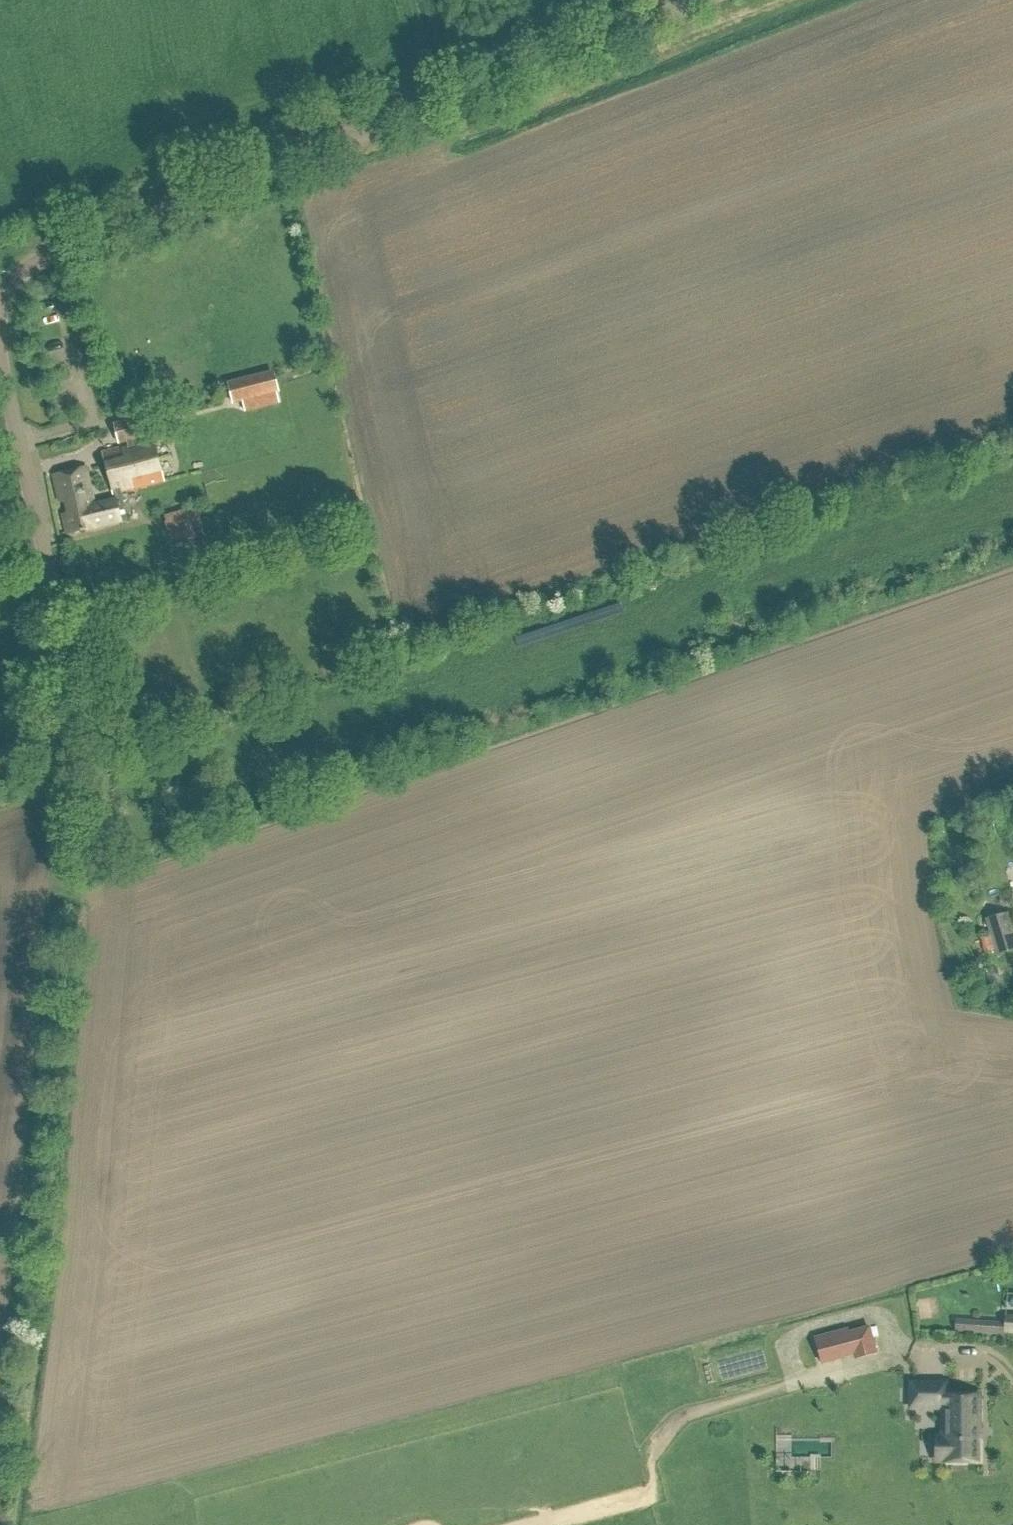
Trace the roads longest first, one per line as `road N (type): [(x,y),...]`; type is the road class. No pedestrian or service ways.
road 1 (unclassified): [(0,336),(2,308),(20,277),(48,258),(702,0)]
road 2 (unclassified): [(0,757),(33,743),(58,720),(68,673),(0,348)]

